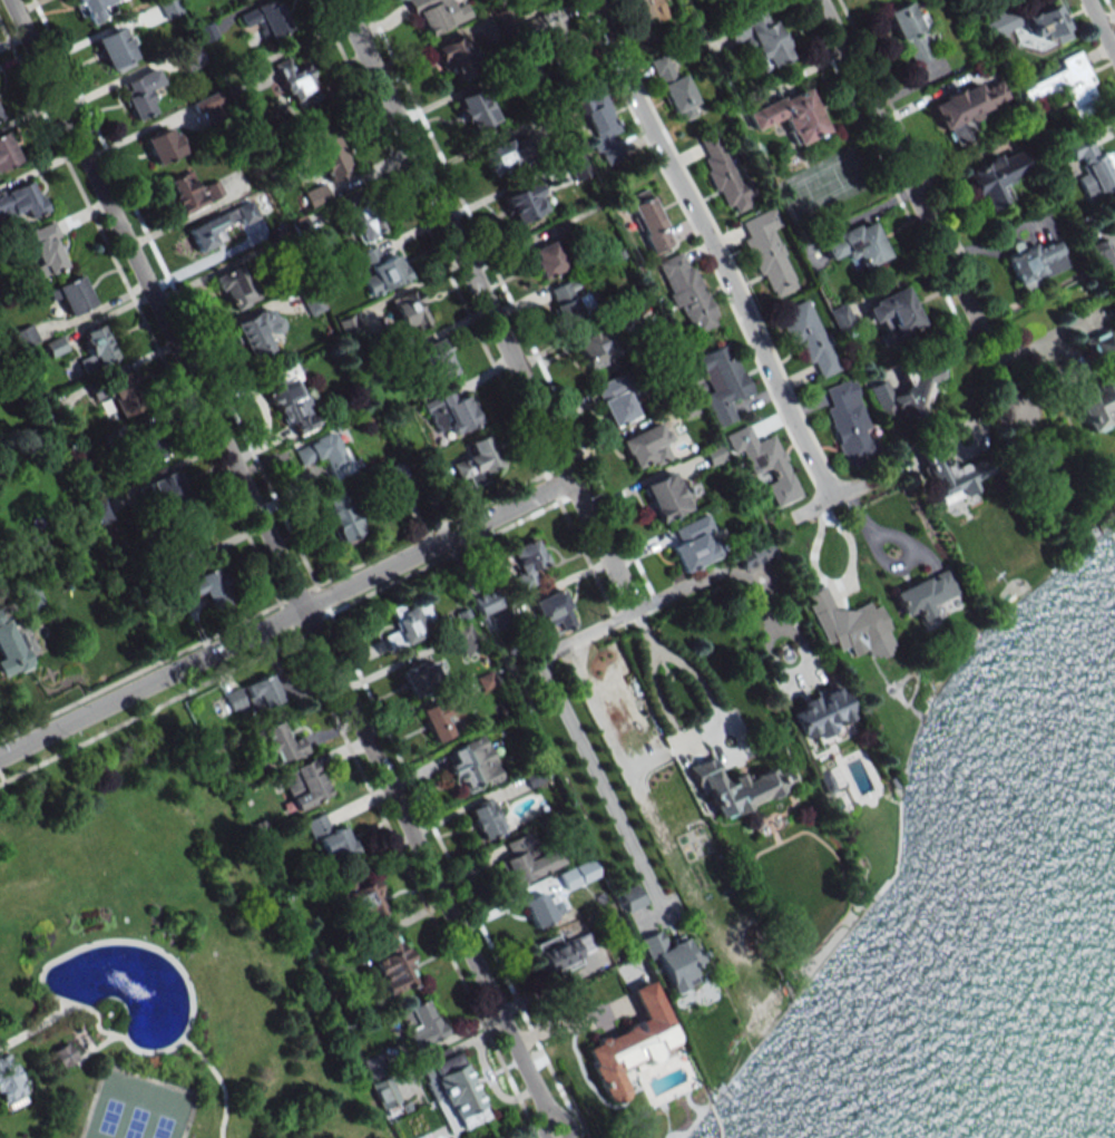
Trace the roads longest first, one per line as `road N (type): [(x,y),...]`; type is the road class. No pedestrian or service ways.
road 1 (residential): [(557,1135),(8,0)]
road 2 (residential): [(633,612),(340,0)]
road 3 (tertiary): [(0,757),(569,479)]
road 4 (residential): [(833,502),(592,0)]
road 5 (residential): [(1018,412),(819,0)]
road 6 (residential): [(556,650),(707,576)]

